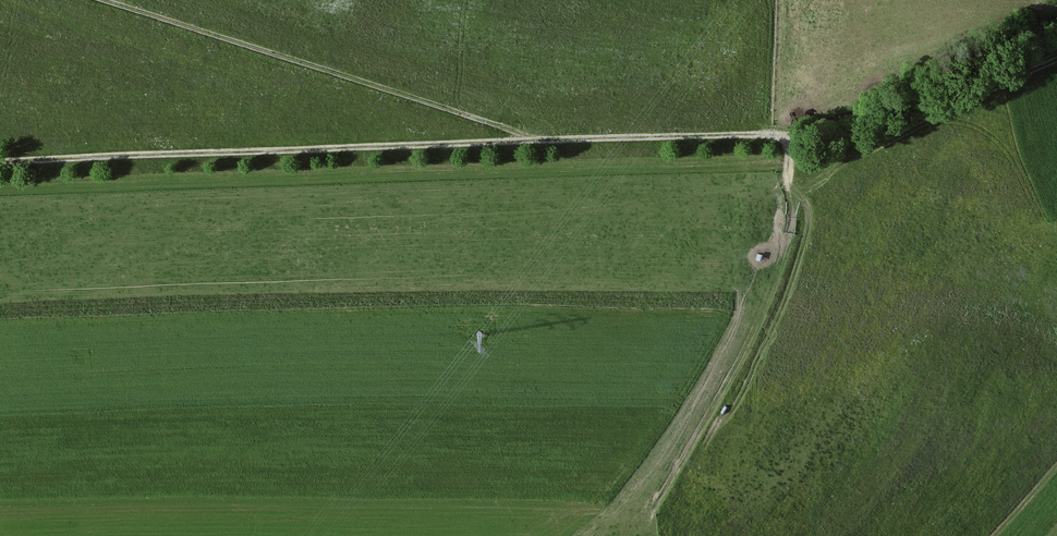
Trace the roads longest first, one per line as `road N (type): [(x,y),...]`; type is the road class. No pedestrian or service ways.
road 1 (track): [(1056,20),(911,95),(785,137),(0,162)]
road 2 (track): [(532,140),(104,0)]
road 3 (track): [(785,137),(792,216),(770,292)]

